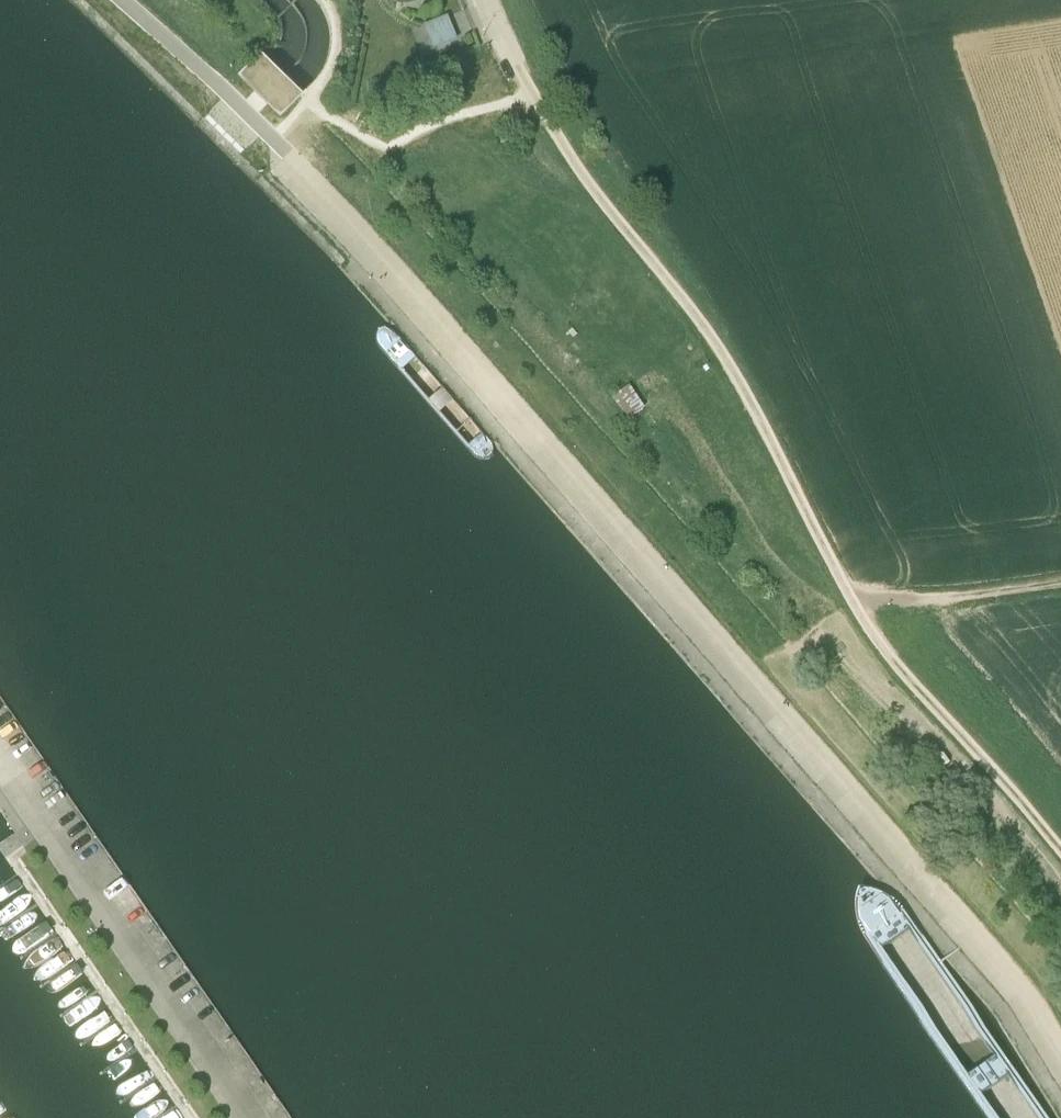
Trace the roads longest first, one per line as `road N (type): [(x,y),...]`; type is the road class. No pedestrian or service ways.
road 1 (track): [(516,55),(568,148),(716,333),(852,591)]
road 2 (track): [(852,591),(885,640),(1060,839)]
road 3 (track): [(852,591),(1060,571)]

